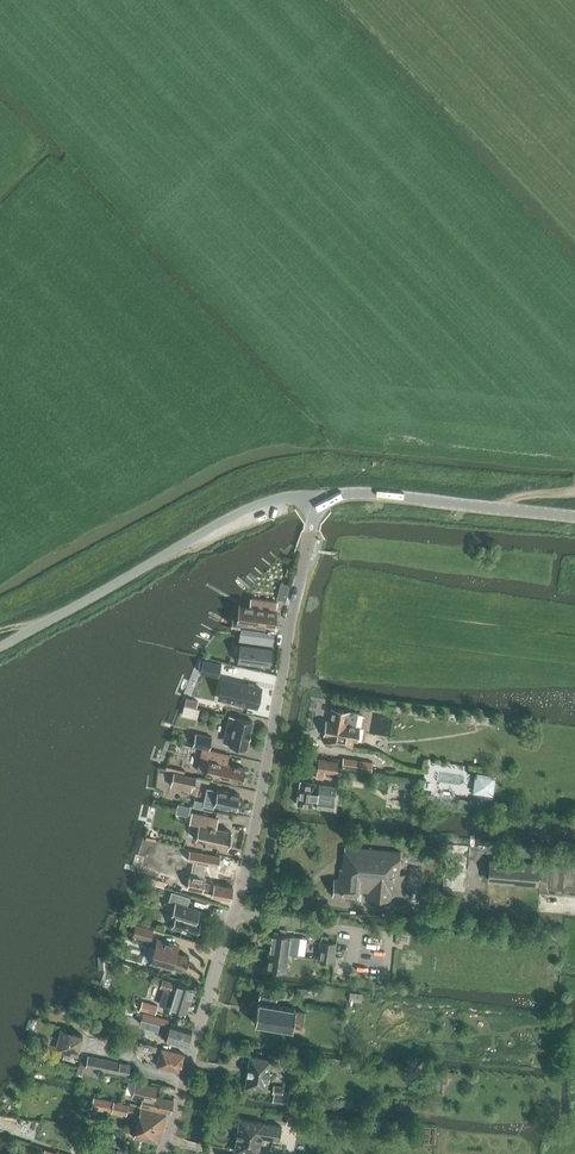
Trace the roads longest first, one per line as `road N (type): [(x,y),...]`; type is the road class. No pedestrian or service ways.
road 1 (tertiary): [(162,1153),(235,915),(320,504)]
road 2 (unclassified): [(0,649),(234,514),(286,497),(320,504)]
road 3 (track): [(43,95),(81,141),(55,175),(0,424)]
road 4 (tertiary): [(320,504),(363,492),(574,518)]

